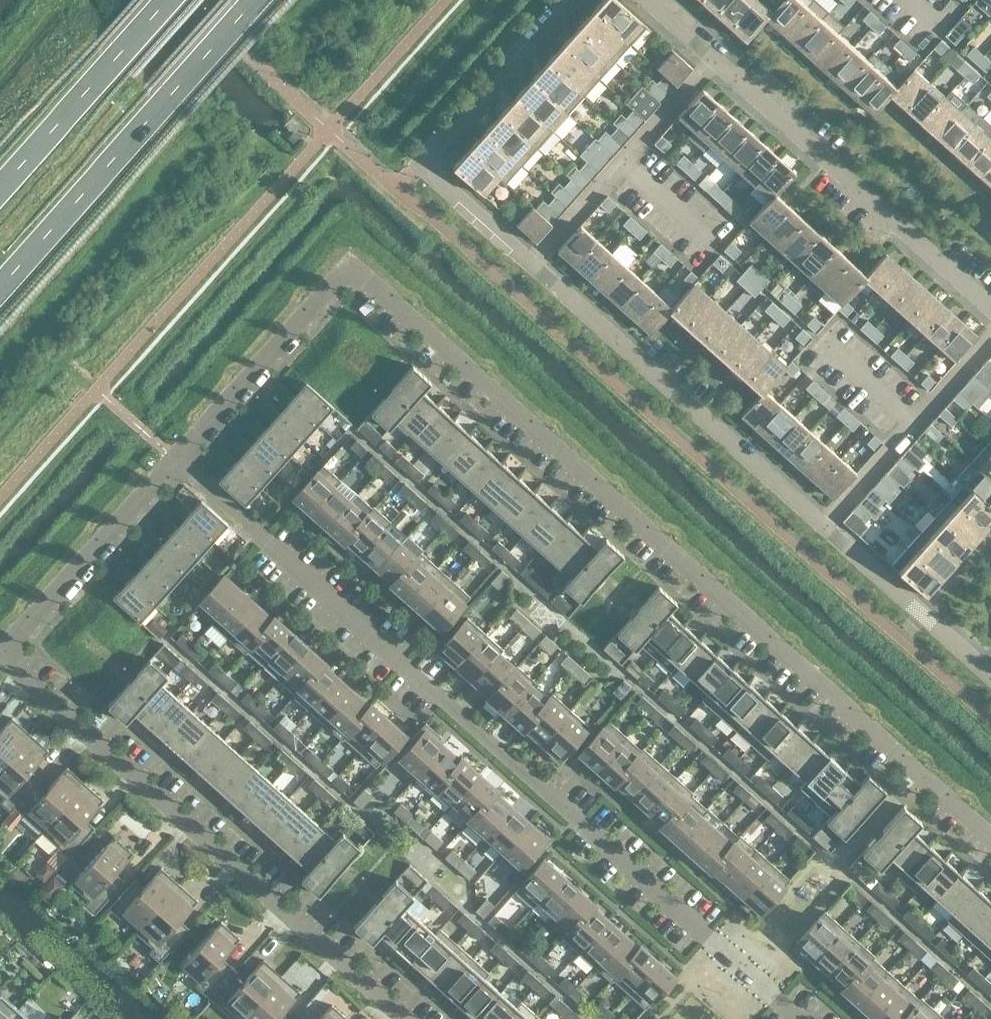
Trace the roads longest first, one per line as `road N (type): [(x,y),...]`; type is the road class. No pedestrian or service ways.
road 1 (residential): [(990,676),(421,164),(570,0)]
road 2 (residential): [(990,841),(349,269)]
road 3 (residential): [(407,1018),(12,665),(11,646),(177,460)]
road 4 (residential): [(713,938),(177,460)]
road 5 (residential): [(990,303),(650,0)]
road 6 (trunk): [(0,291),(259,0)]
road 7 (residential): [(177,460),(349,269)]
road 8 (trunk): [(168,0),(0,189)]

